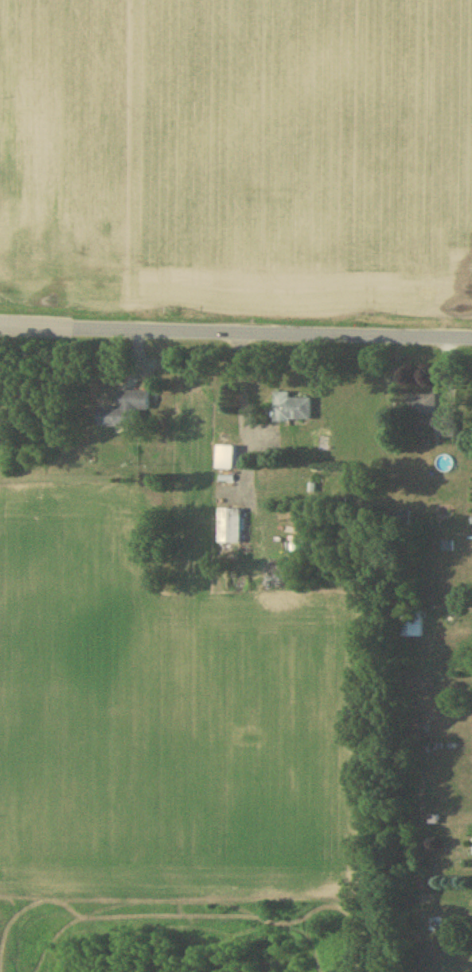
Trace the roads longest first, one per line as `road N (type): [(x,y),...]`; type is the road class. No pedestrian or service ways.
road 1 (residential): [(471,340),(0,324)]

